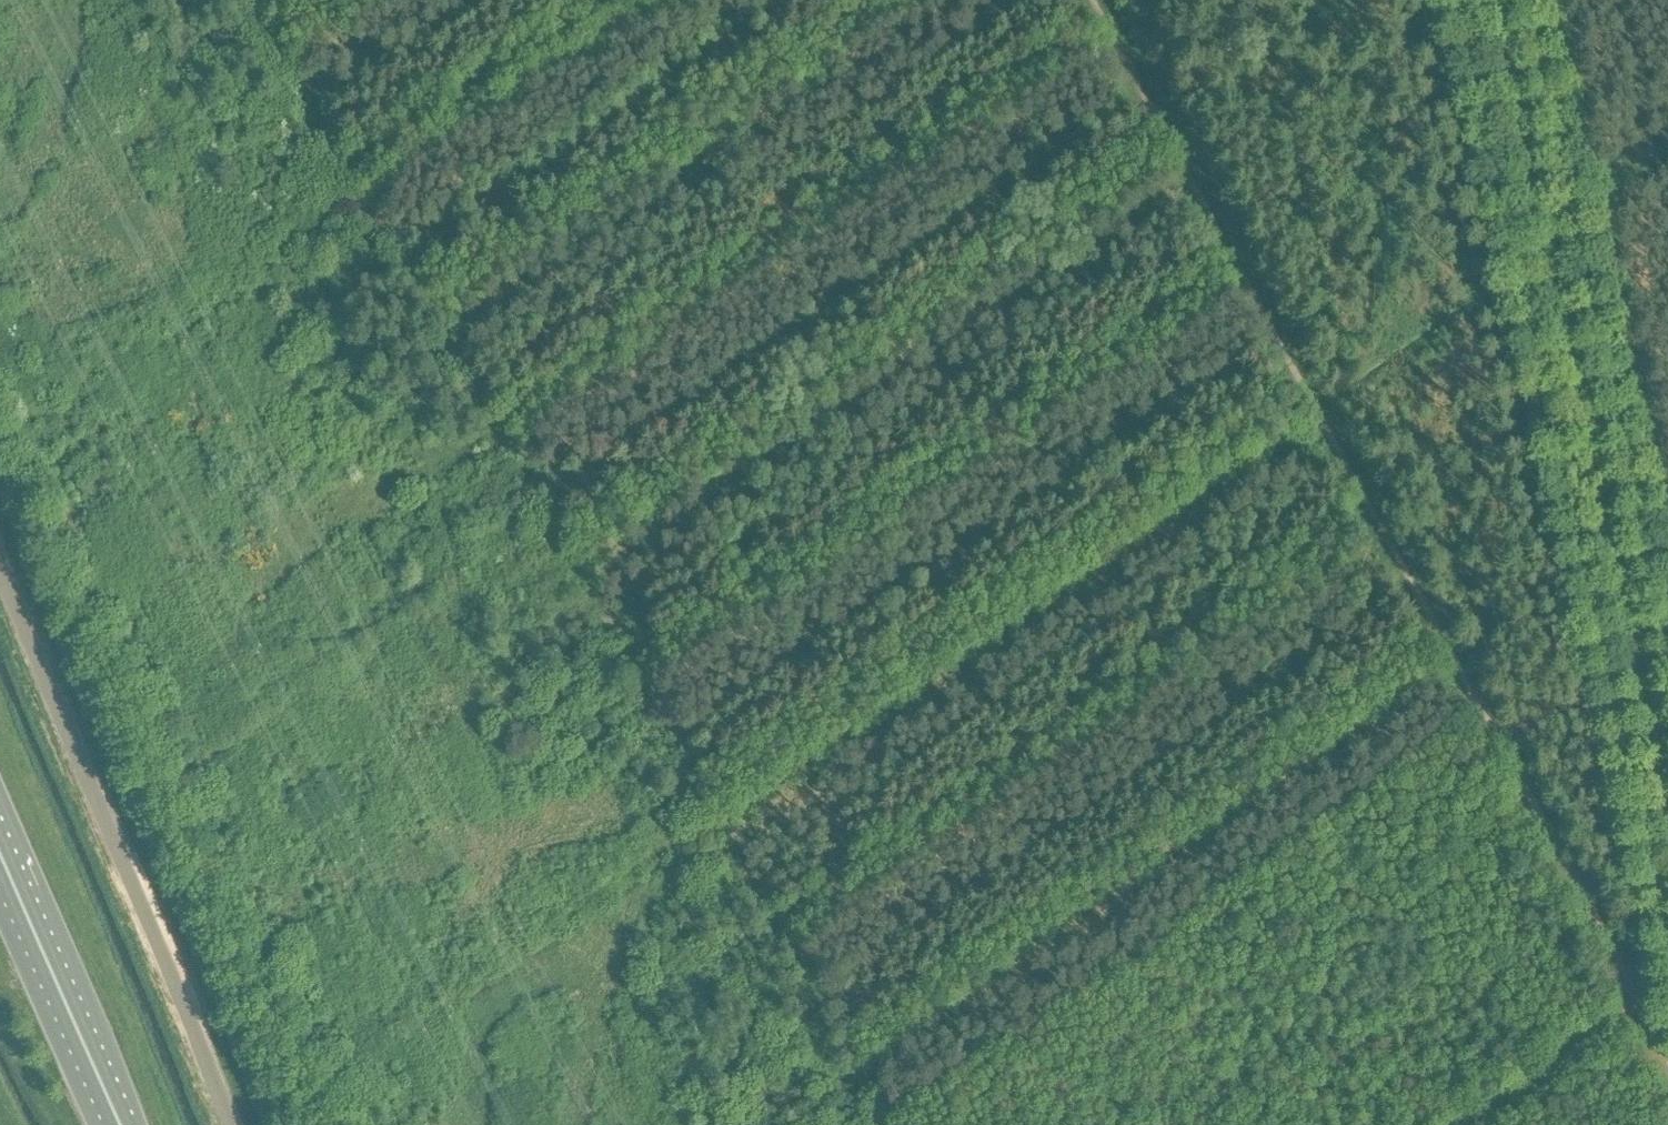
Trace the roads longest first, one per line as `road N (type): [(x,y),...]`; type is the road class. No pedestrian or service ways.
road 1 (unclassified): [(226,1124),(0,564)]
road 2 (trunk): [(117,1124),(0,864)]

